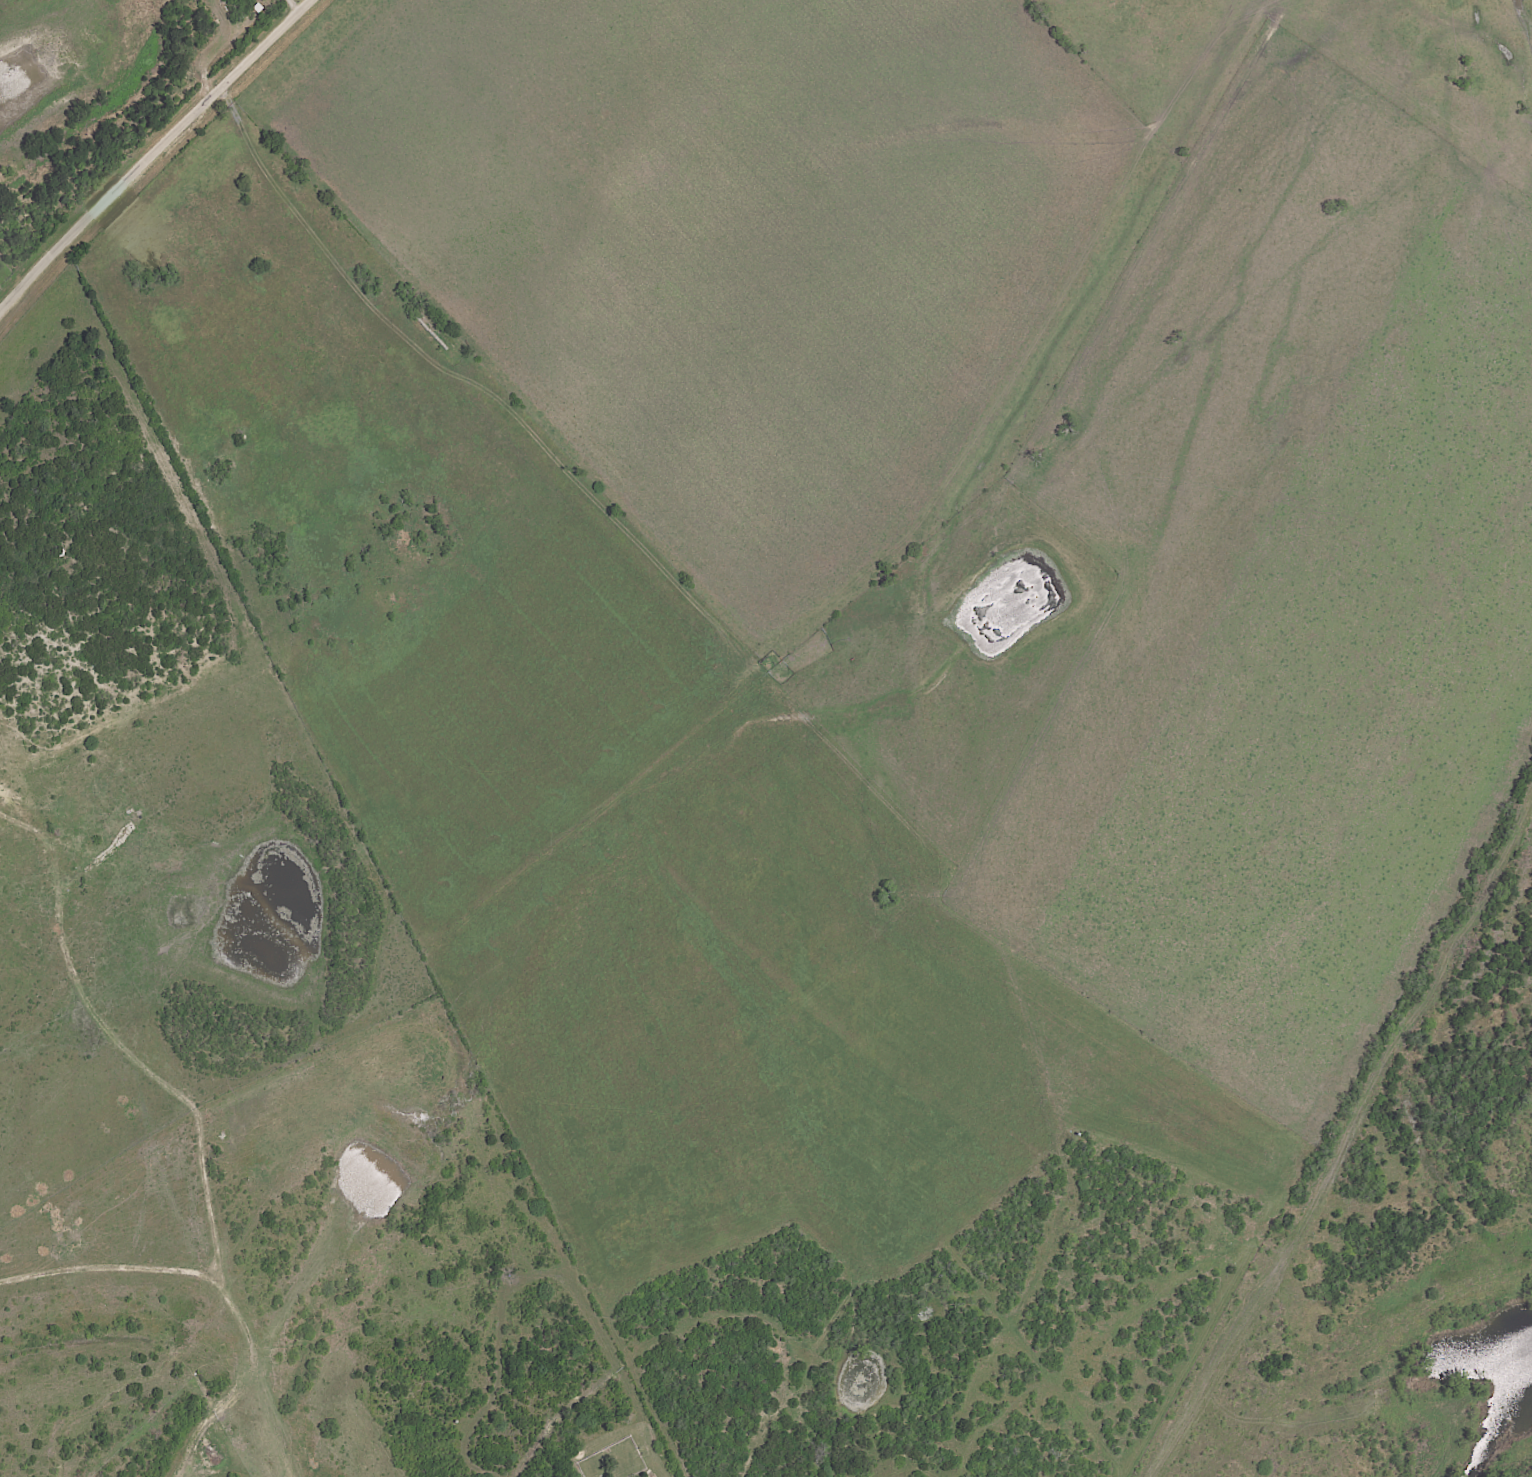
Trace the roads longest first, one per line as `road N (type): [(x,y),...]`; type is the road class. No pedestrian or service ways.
road 1 (tertiary): [(312,0),(0,316)]

